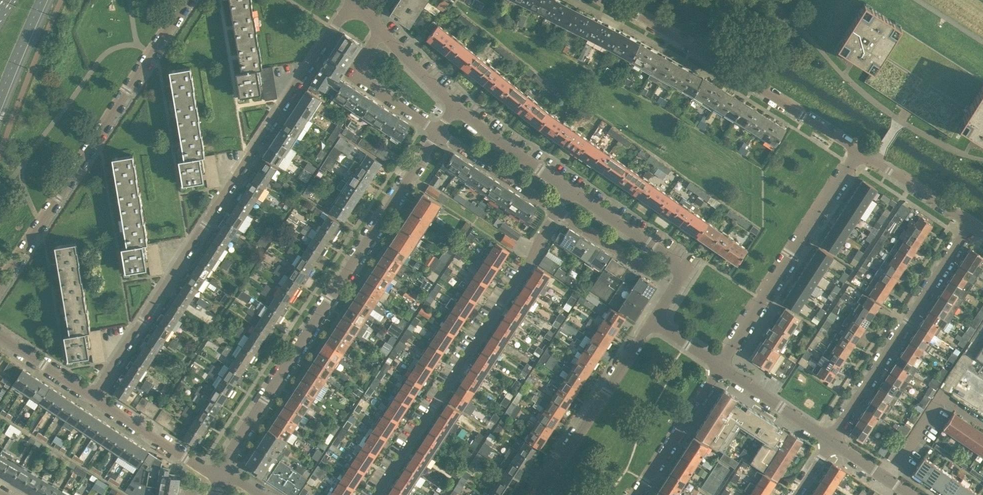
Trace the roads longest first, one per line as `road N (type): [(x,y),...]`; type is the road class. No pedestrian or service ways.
road 1 (residential): [(353,0),(94,397)]
road 2 (residential): [(217,476),(437,132)]
road 3 (residential): [(0,286),(187,0)]
road 4 (residential): [(559,210),(377,494)]
road 5 (residential): [(857,149),(606,0)]
road 6 (residential): [(833,442),(970,223)]
road 7 (residential): [(720,367),(857,149)]
road 8 (residential): [(654,322),(539,494)]
road 9 (residential): [(379,28),(355,75),(437,132)]
road 10 (residential): [(637,494),(720,367)]
road 11 (residential): [(217,476),(94,397)]
road 12 (residential): [(890,482),(941,400),(982,427)]
road 13 (residential): [(437,132),(559,210)]
road 14 (residential): [(569,190),(457,111)]
road 15 (residential): [(833,442),(720,367)]
road 16 (residential): [(559,210),(652,270),(667,257)]

